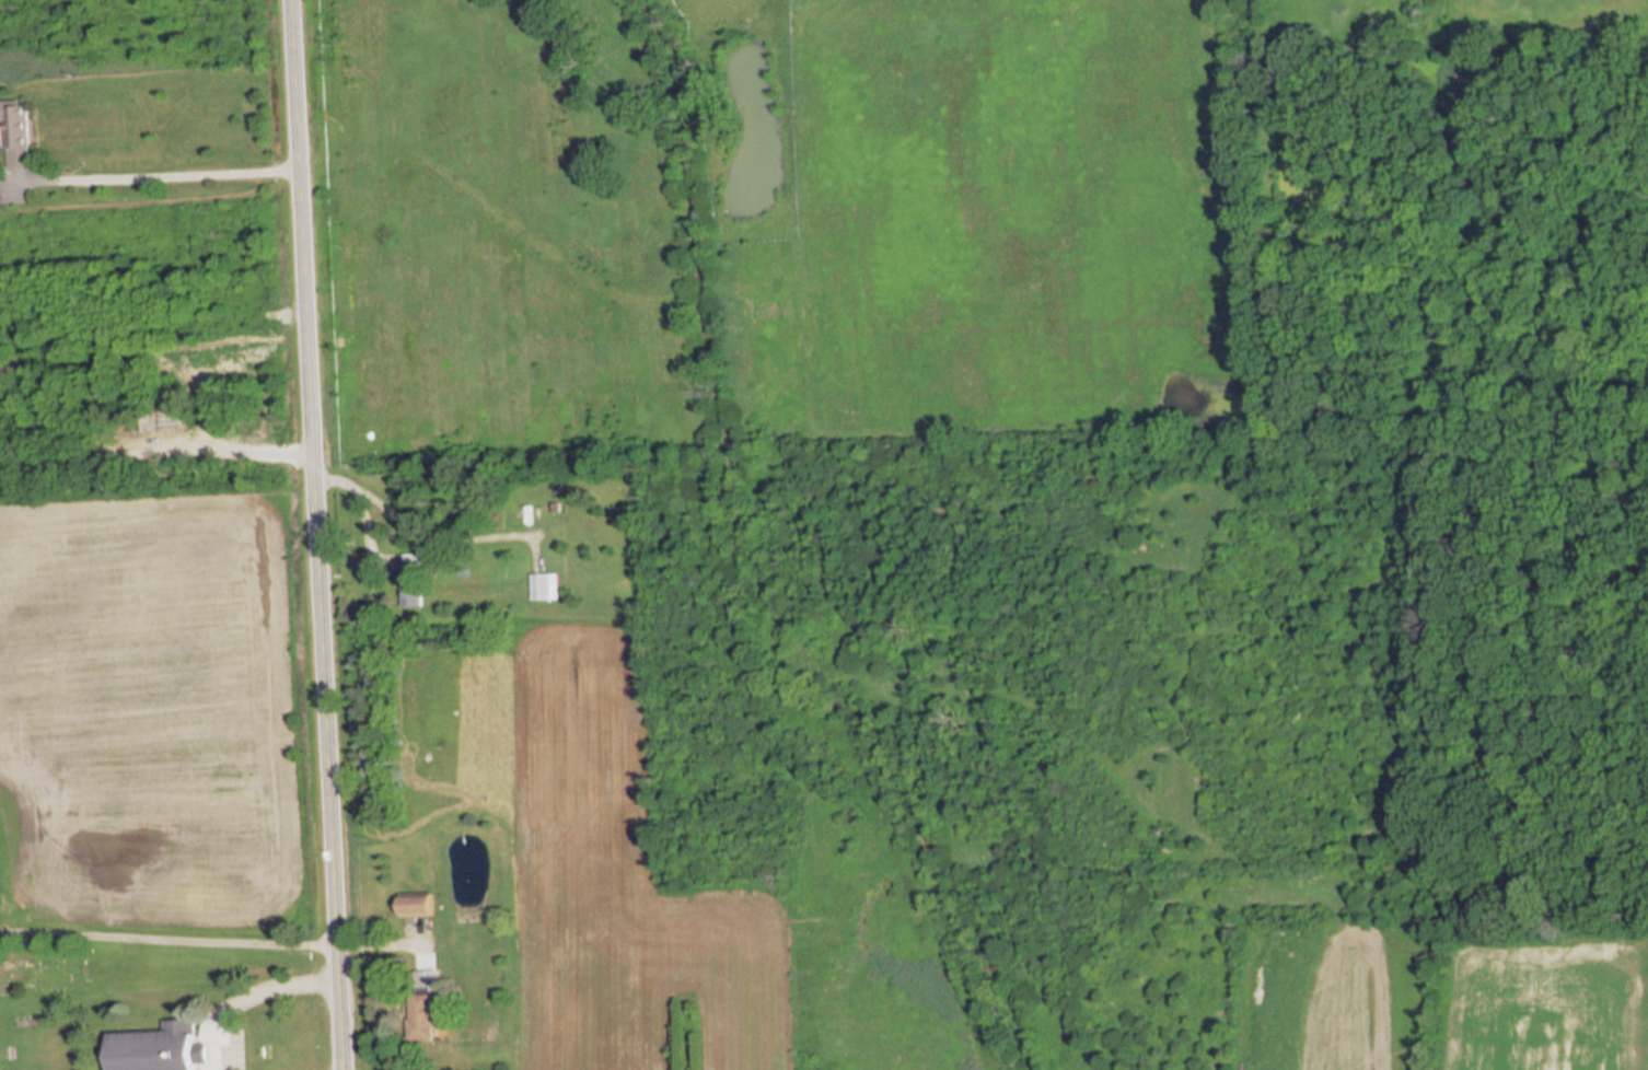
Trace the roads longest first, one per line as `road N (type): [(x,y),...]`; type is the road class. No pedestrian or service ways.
road 1 (tertiary): [(287,0),(337,1069)]

